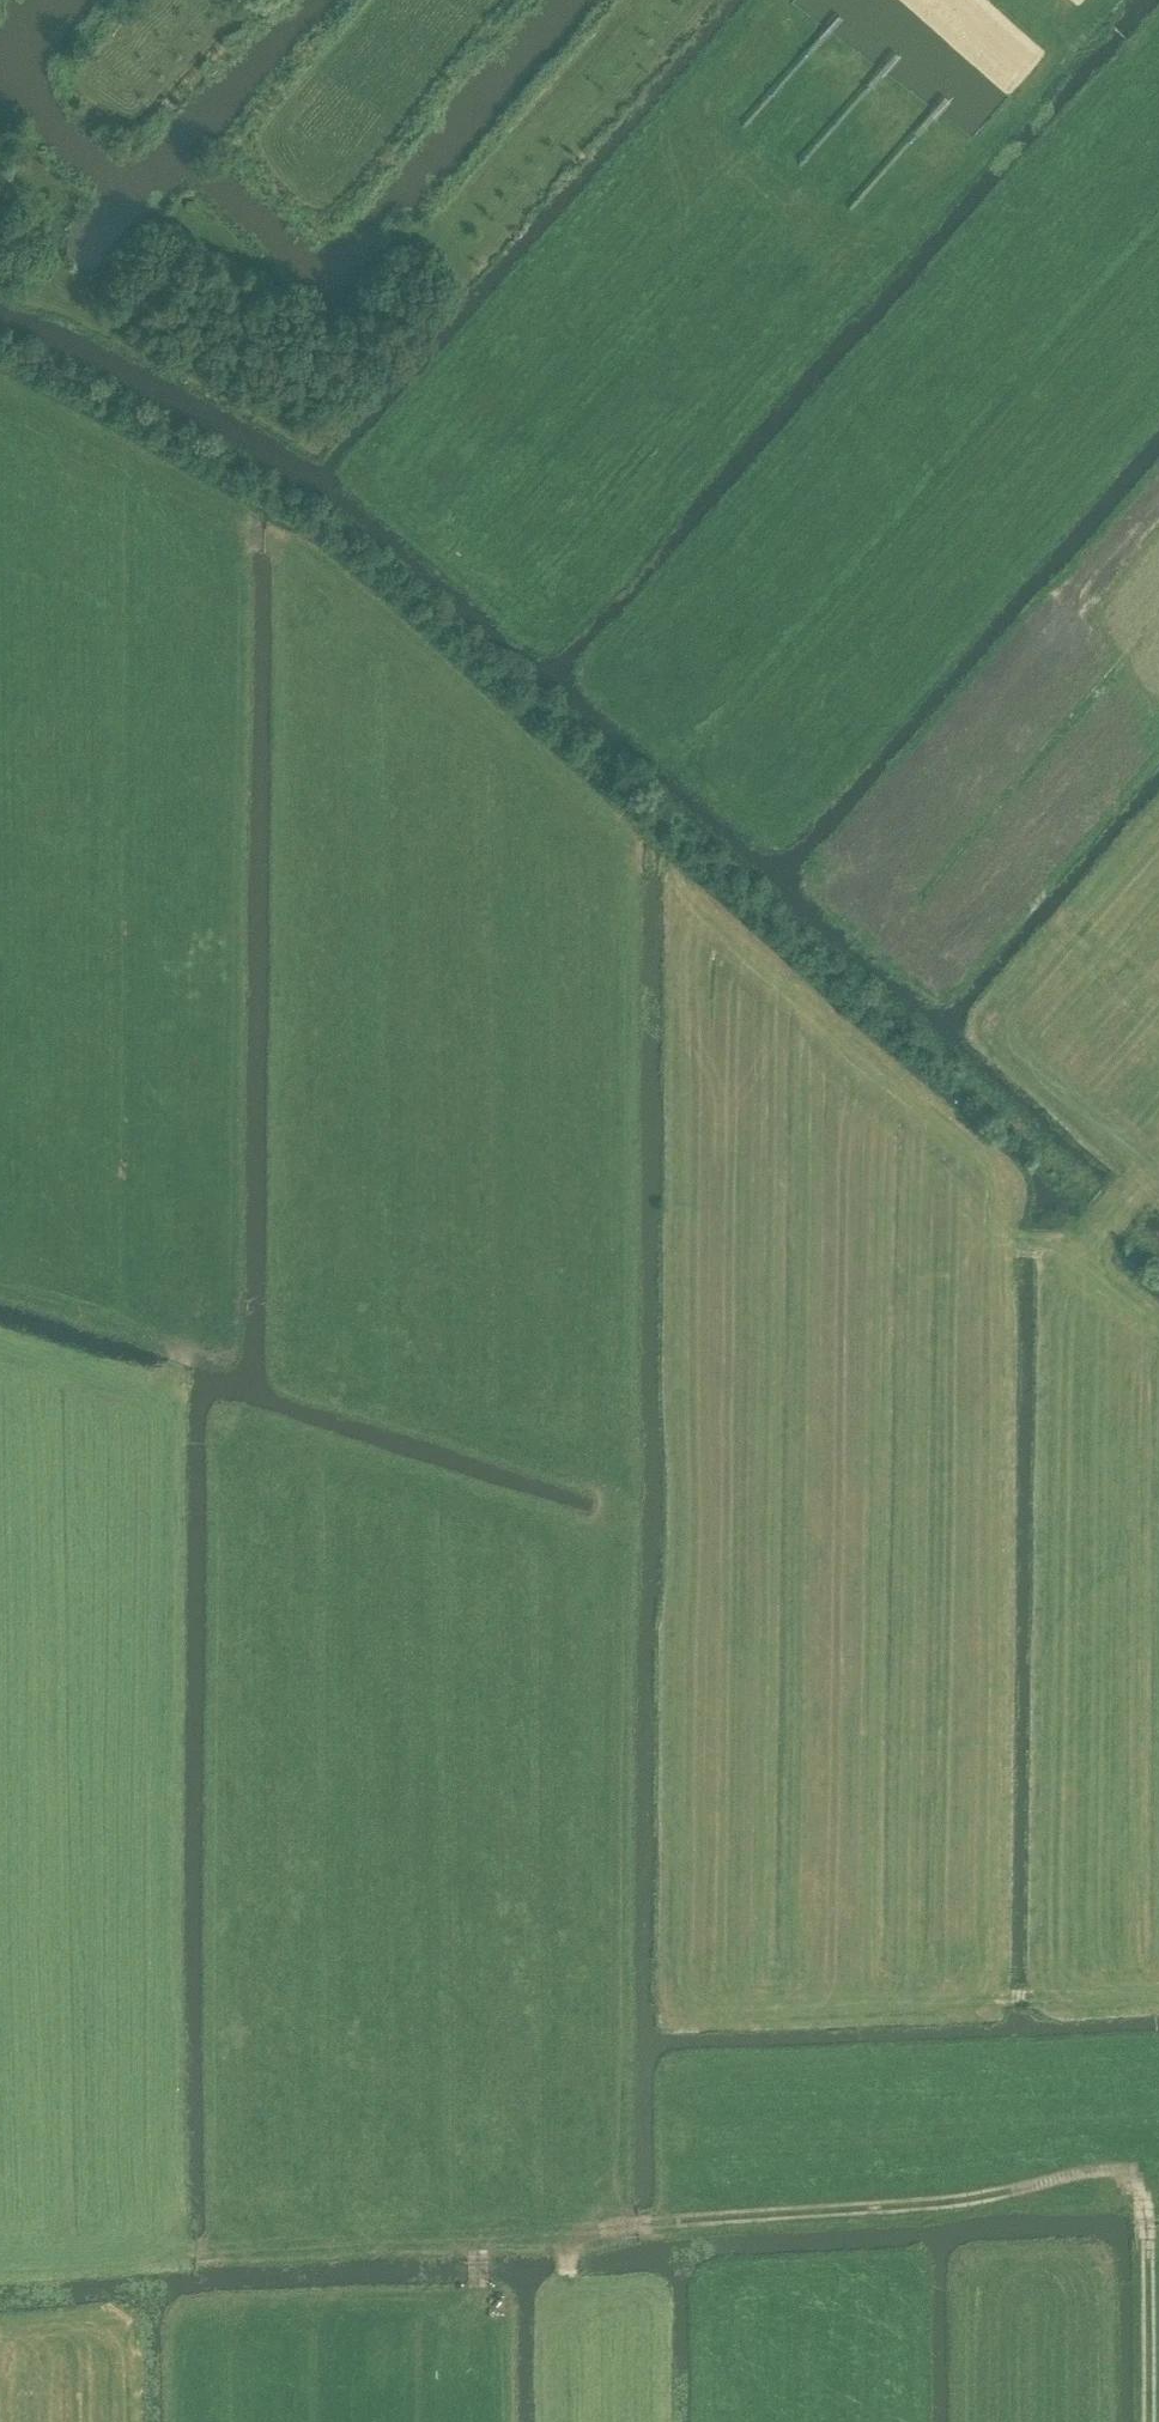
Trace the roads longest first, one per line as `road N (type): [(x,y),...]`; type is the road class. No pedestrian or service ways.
road 1 (track): [(1149,2421),(1147,2224),(1142,2195),(1124,2171),(1099,2168),(966,2200),(607,2226)]

